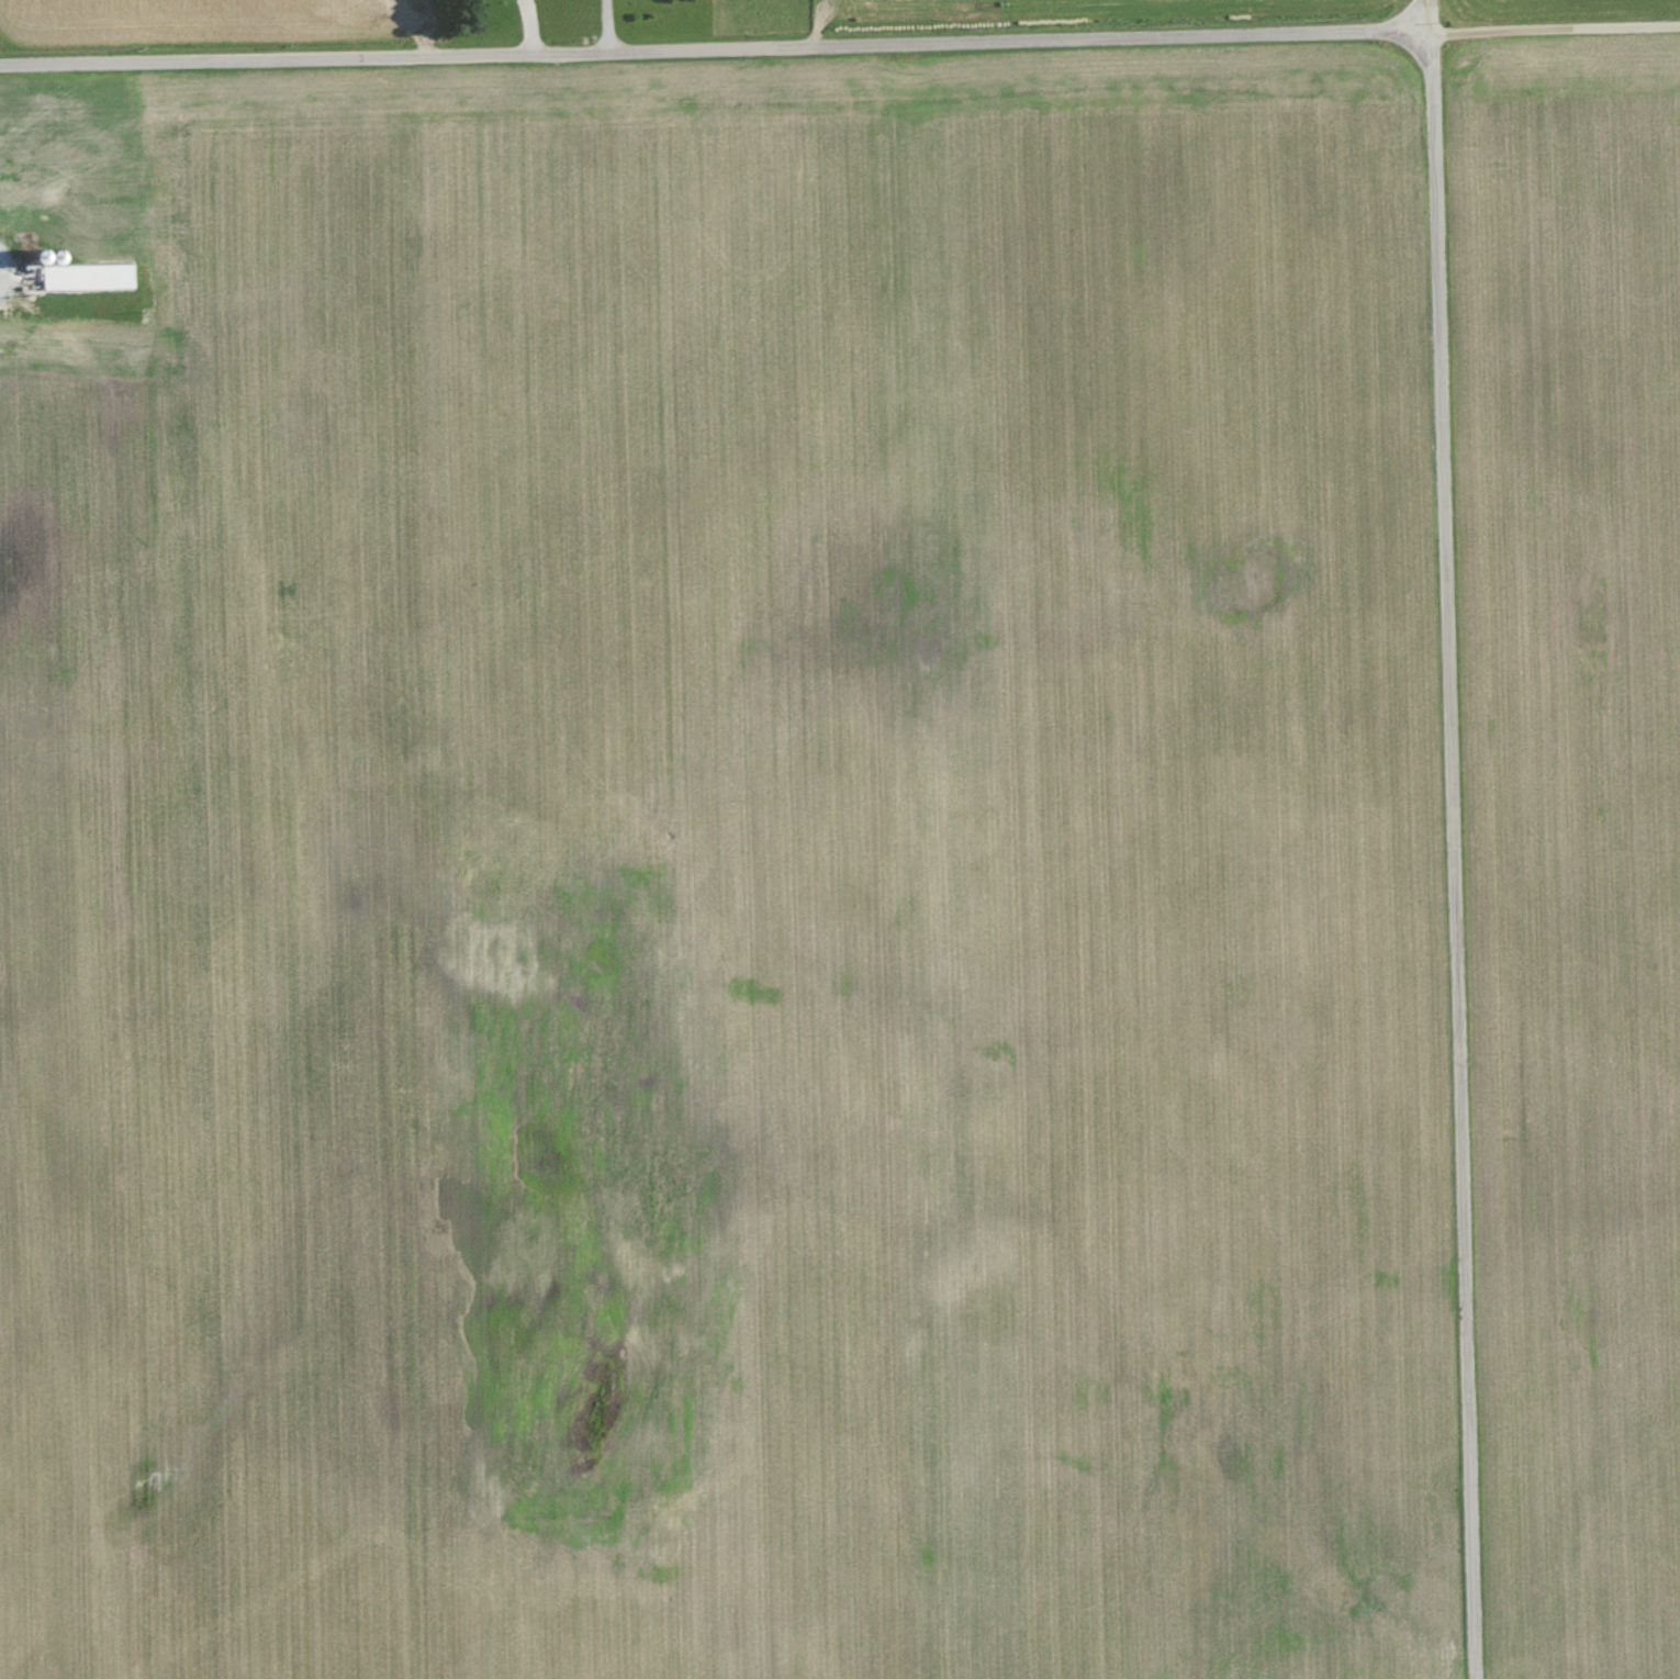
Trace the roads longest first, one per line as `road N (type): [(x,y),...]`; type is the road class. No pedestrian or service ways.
road 1 (residential): [(1476,1678),(1429,31)]
road 2 (residential): [(0,64),(1429,31)]

